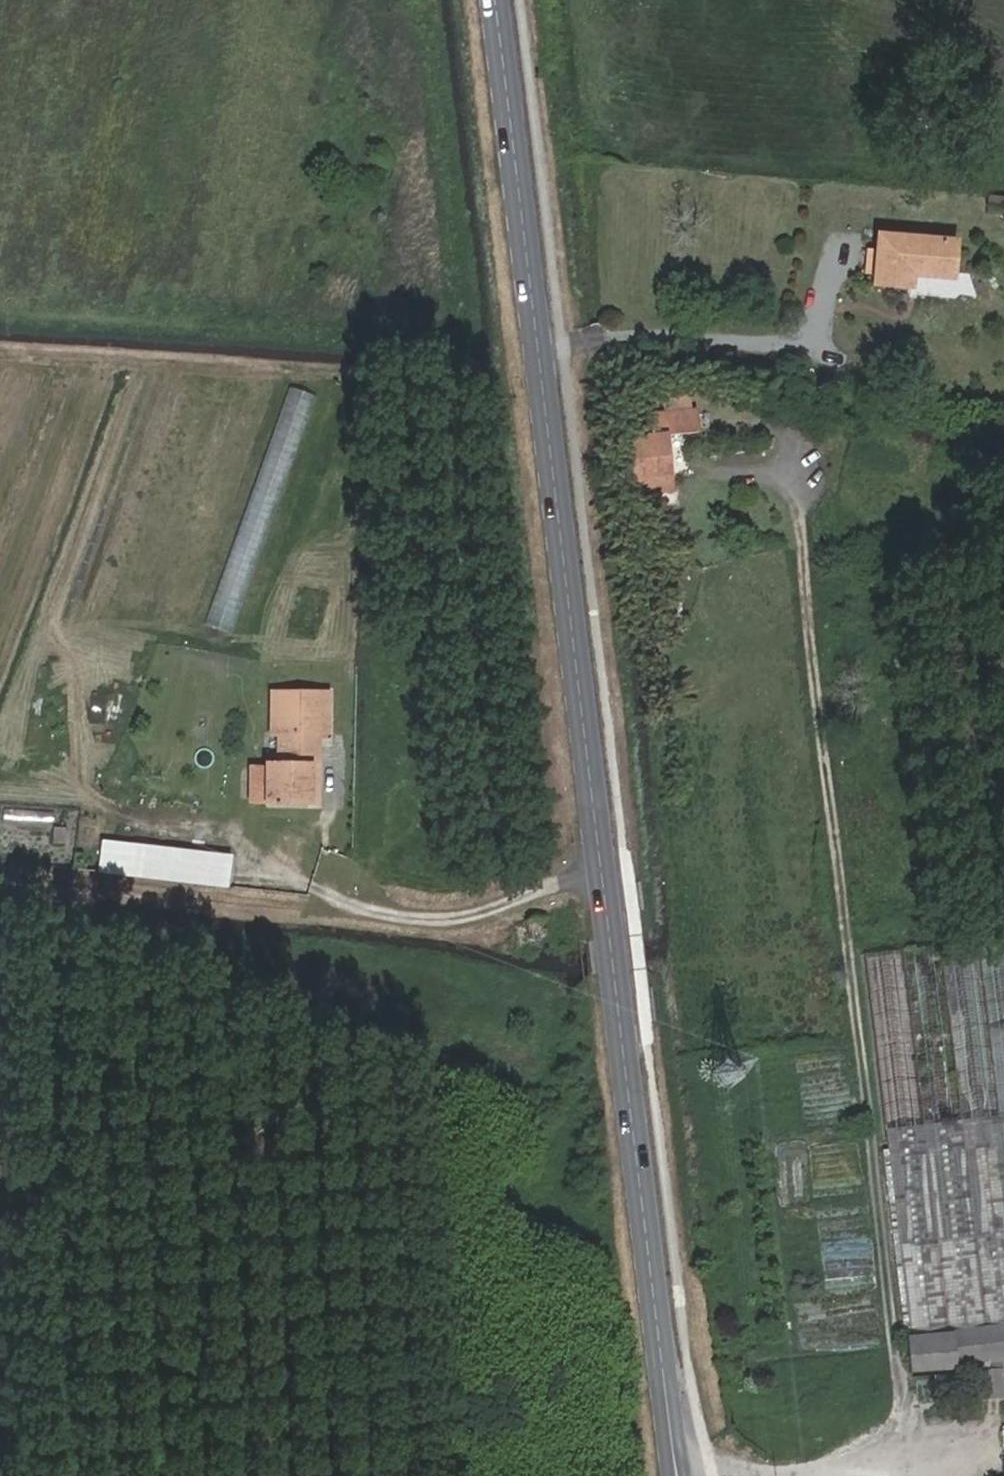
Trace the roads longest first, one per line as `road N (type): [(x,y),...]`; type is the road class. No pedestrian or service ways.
road 1 (secondary): [(495,0),(678,1475)]
road 2 (track): [(603,871),(457,918),(0,872)]

